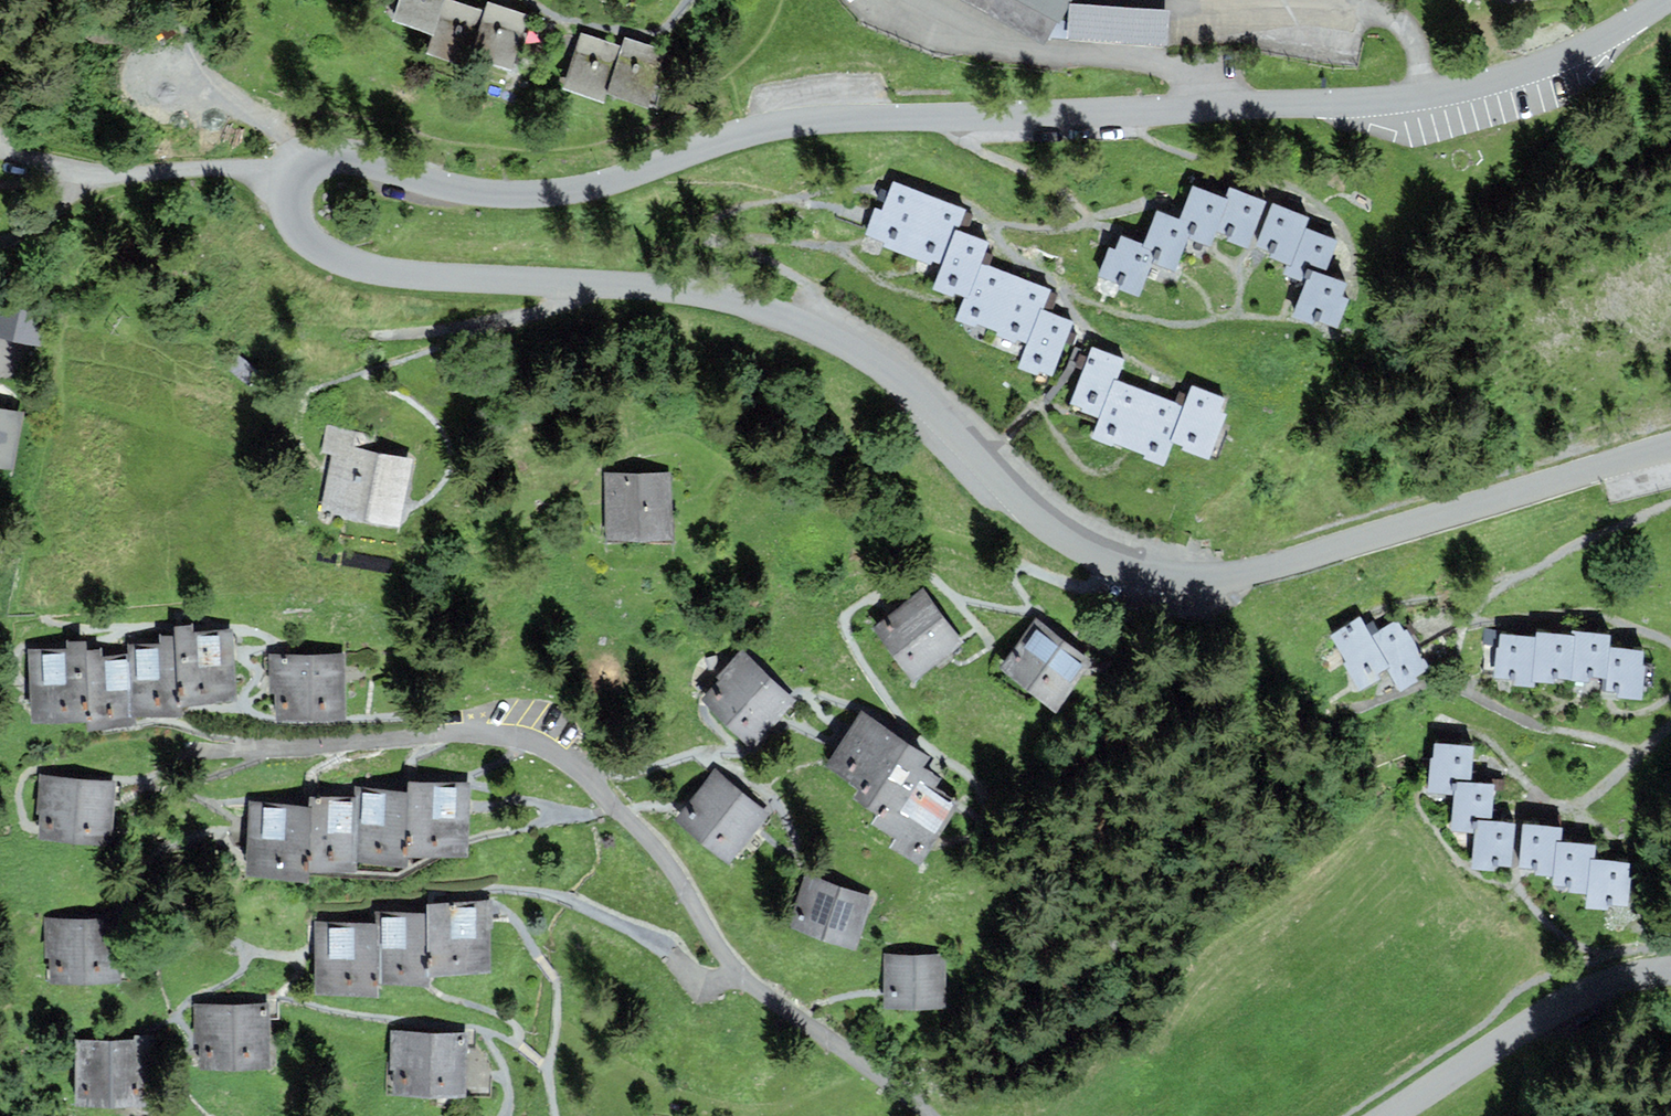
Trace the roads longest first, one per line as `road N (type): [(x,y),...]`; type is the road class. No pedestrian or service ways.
road 1 (unclassified): [(293,203),(305,239),(355,266),(688,291),(810,328),(897,375),(1014,492),(1063,530),(1175,575),(1244,575),(1670,449)]
road 2 (unclassified): [(1663,0),(1580,50),(1429,96),(807,121),(750,132),(616,183),(550,194),(429,181),(347,154),(304,173),(293,203)]
road 3 (residential): [(928,1115),(737,972),(661,854),(558,756),(518,740),(464,734),(210,752)]
road 4 (unclassified): [(1670,971),(1622,978),(1576,998),(1391,1115)]
road 5 (residential): [(293,203),(238,170),(76,174),(0,150)]
road 6 (track): [(171,0),(210,72),(277,134),(321,160)]
road 7 (residential): [(690,0),(649,35),(550,22),(524,0)]

